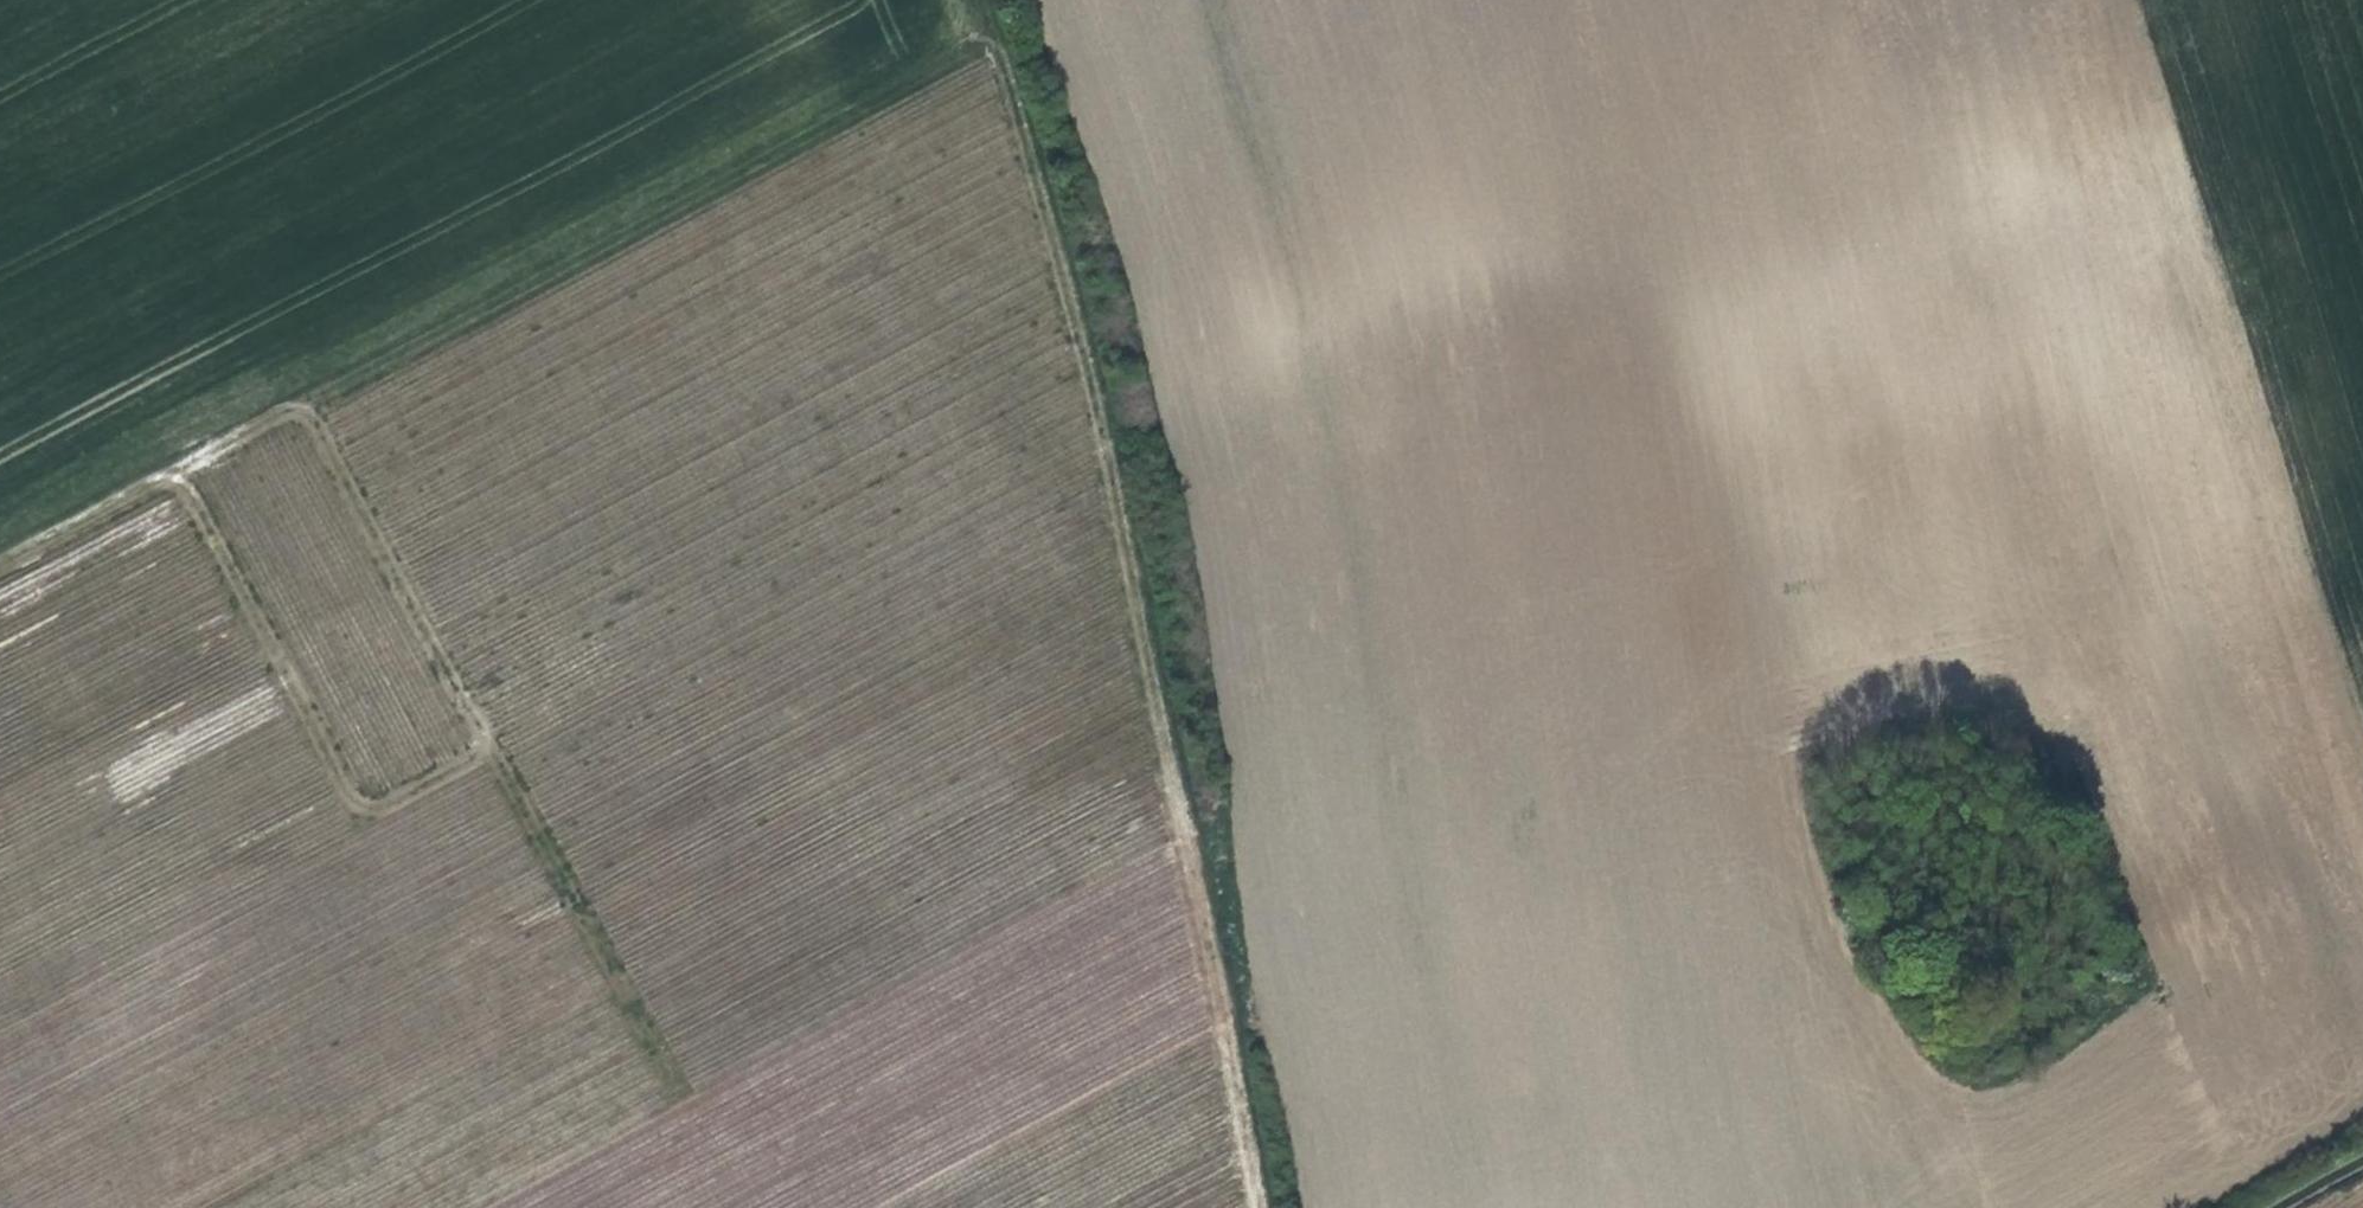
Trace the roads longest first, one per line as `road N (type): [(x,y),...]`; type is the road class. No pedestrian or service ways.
road 1 (track): [(990,33),(0,564)]
road 2 (track): [(1137,610),(1047,196),(981,0)]
road 3 (unclassified): [(1257,1207),(1137,610)]

